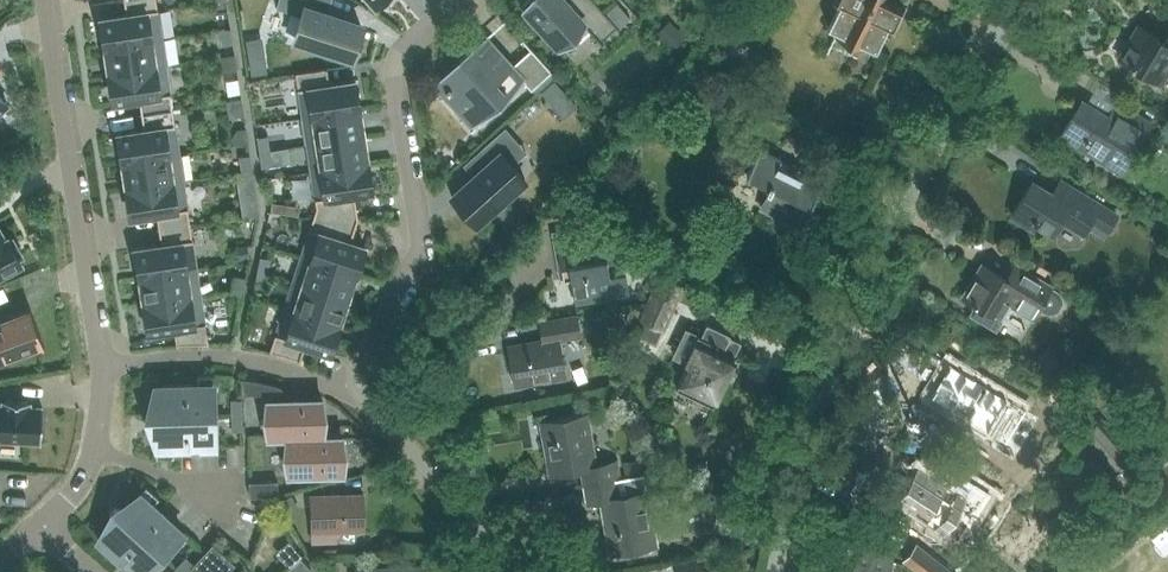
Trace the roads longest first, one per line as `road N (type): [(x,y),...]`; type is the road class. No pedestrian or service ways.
road 1 (residential): [(514,571),(359,395),(354,378),(422,247),(395,73),(405,52),(461,0)]
road 2 (residential): [(773,571),(800,456),(835,355),(1010,0)]
road 3 (residential): [(95,447),(102,368),(46,0)]
road 4 (residential): [(95,447),(178,481),(234,481)]

